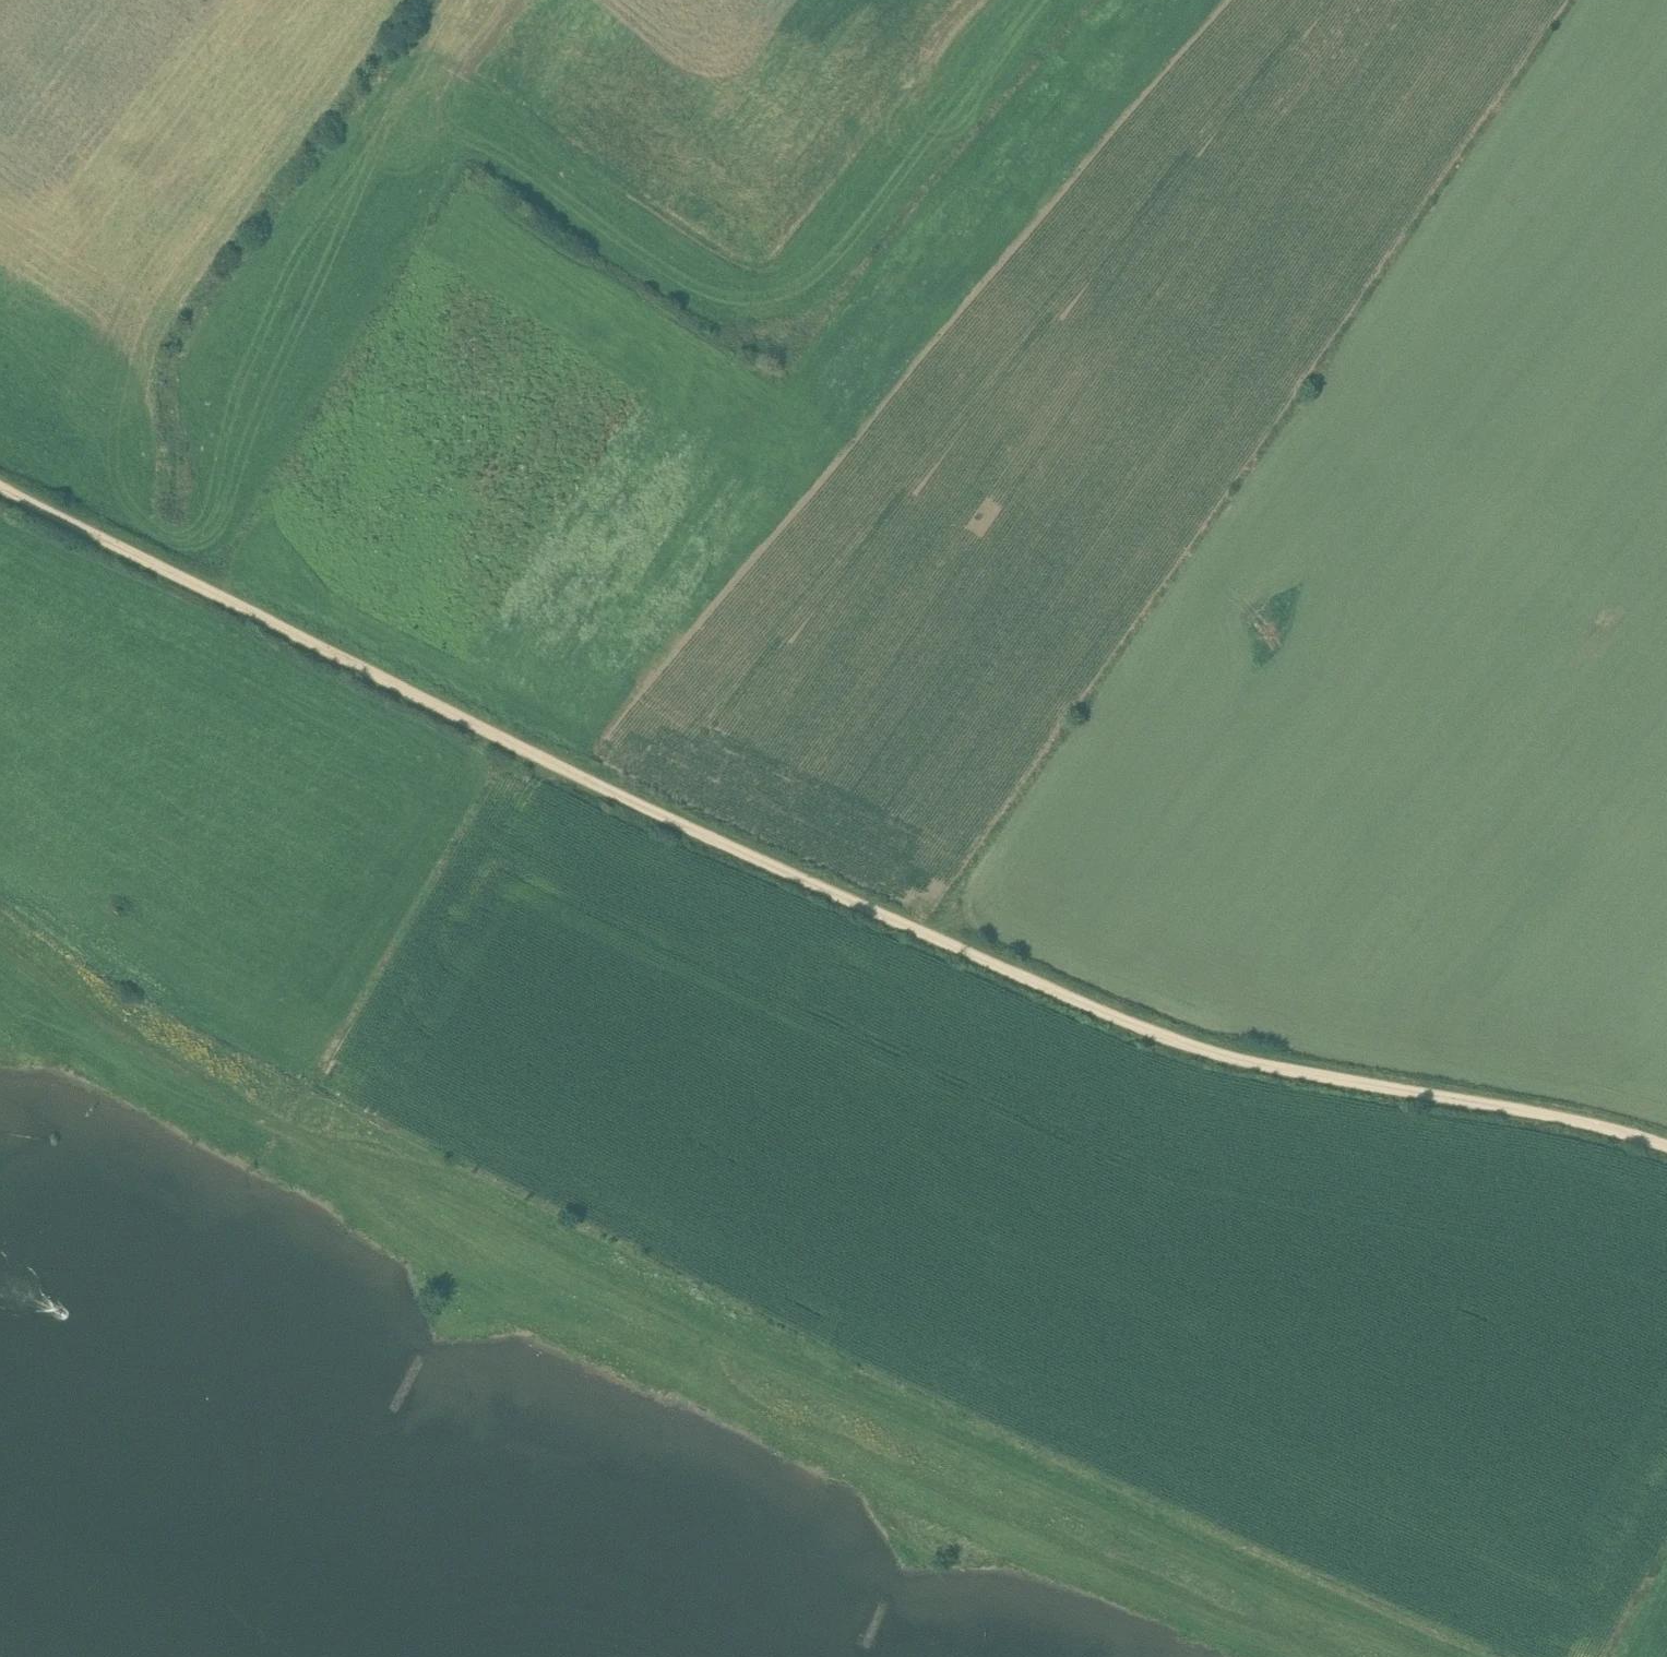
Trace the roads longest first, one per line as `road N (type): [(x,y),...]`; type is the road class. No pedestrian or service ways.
road 1 (track): [(0,483),(535,752),(1182,1047),(1666,1146)]

